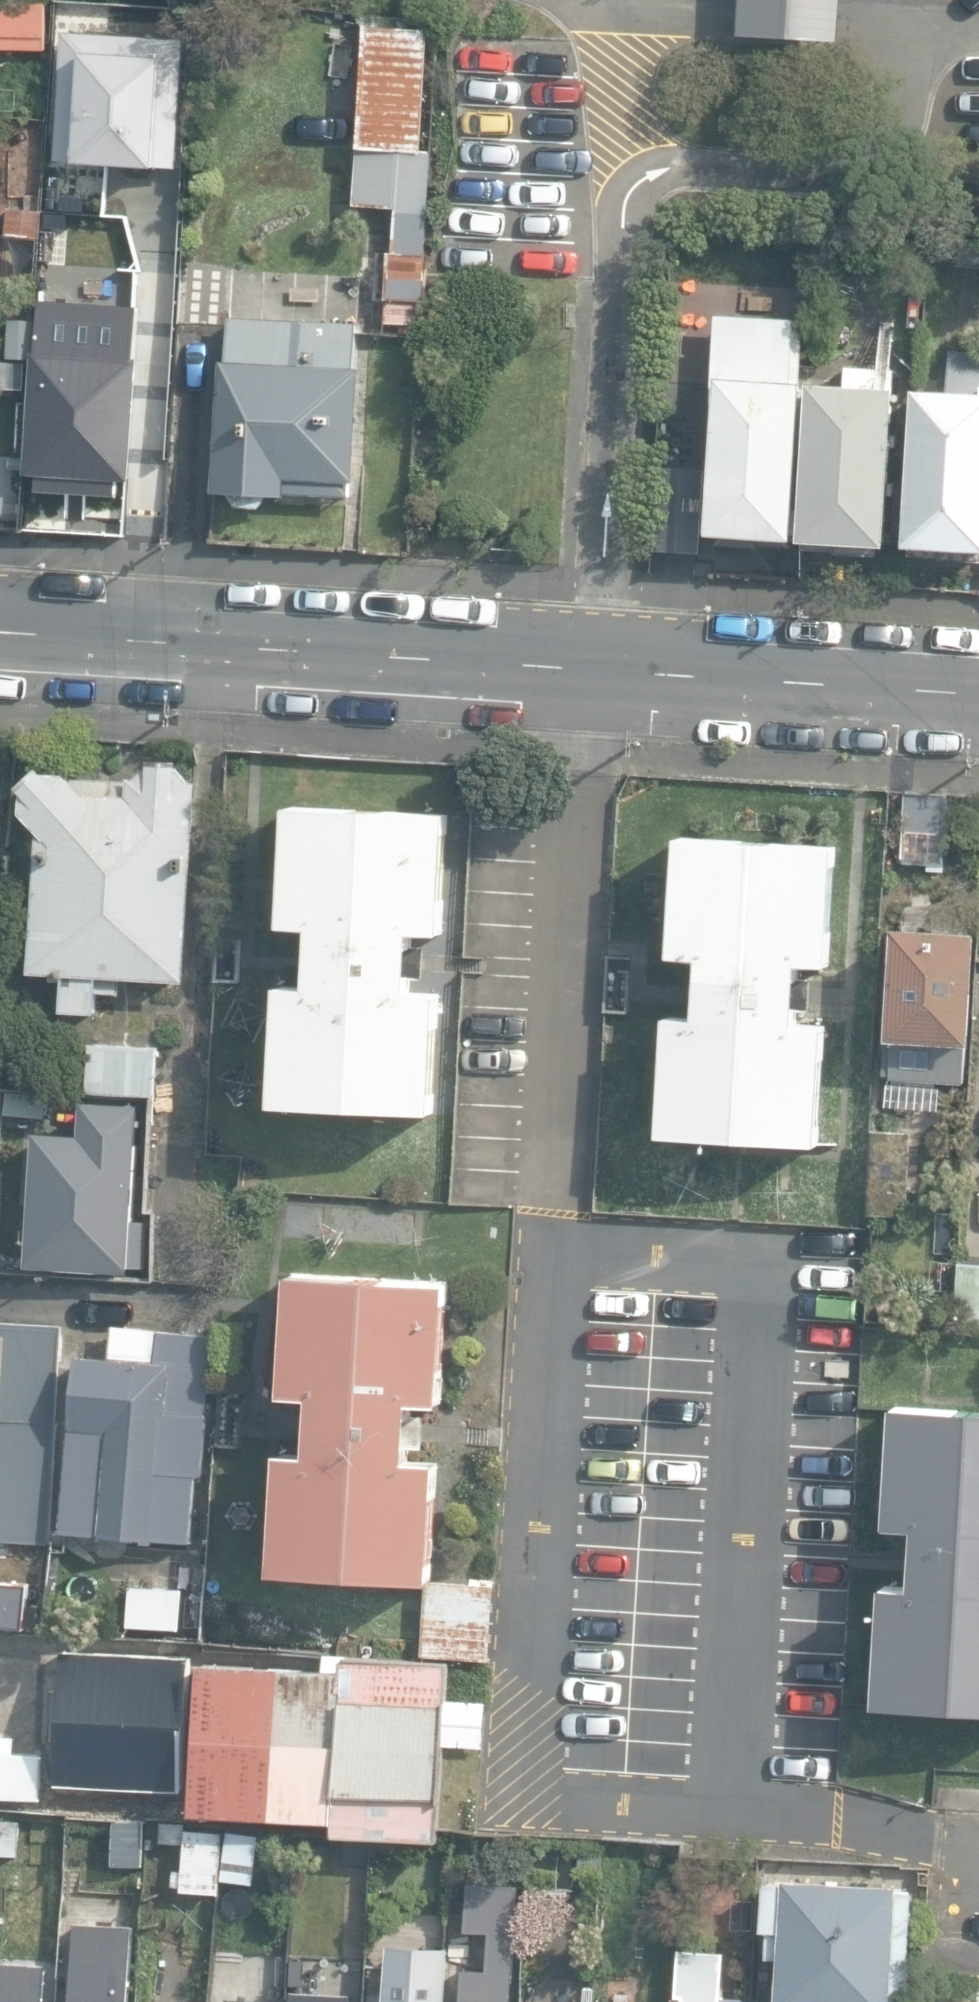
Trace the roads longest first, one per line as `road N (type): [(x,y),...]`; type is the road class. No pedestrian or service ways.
road 1 (tertiary): [(978,689),(0,626)]

